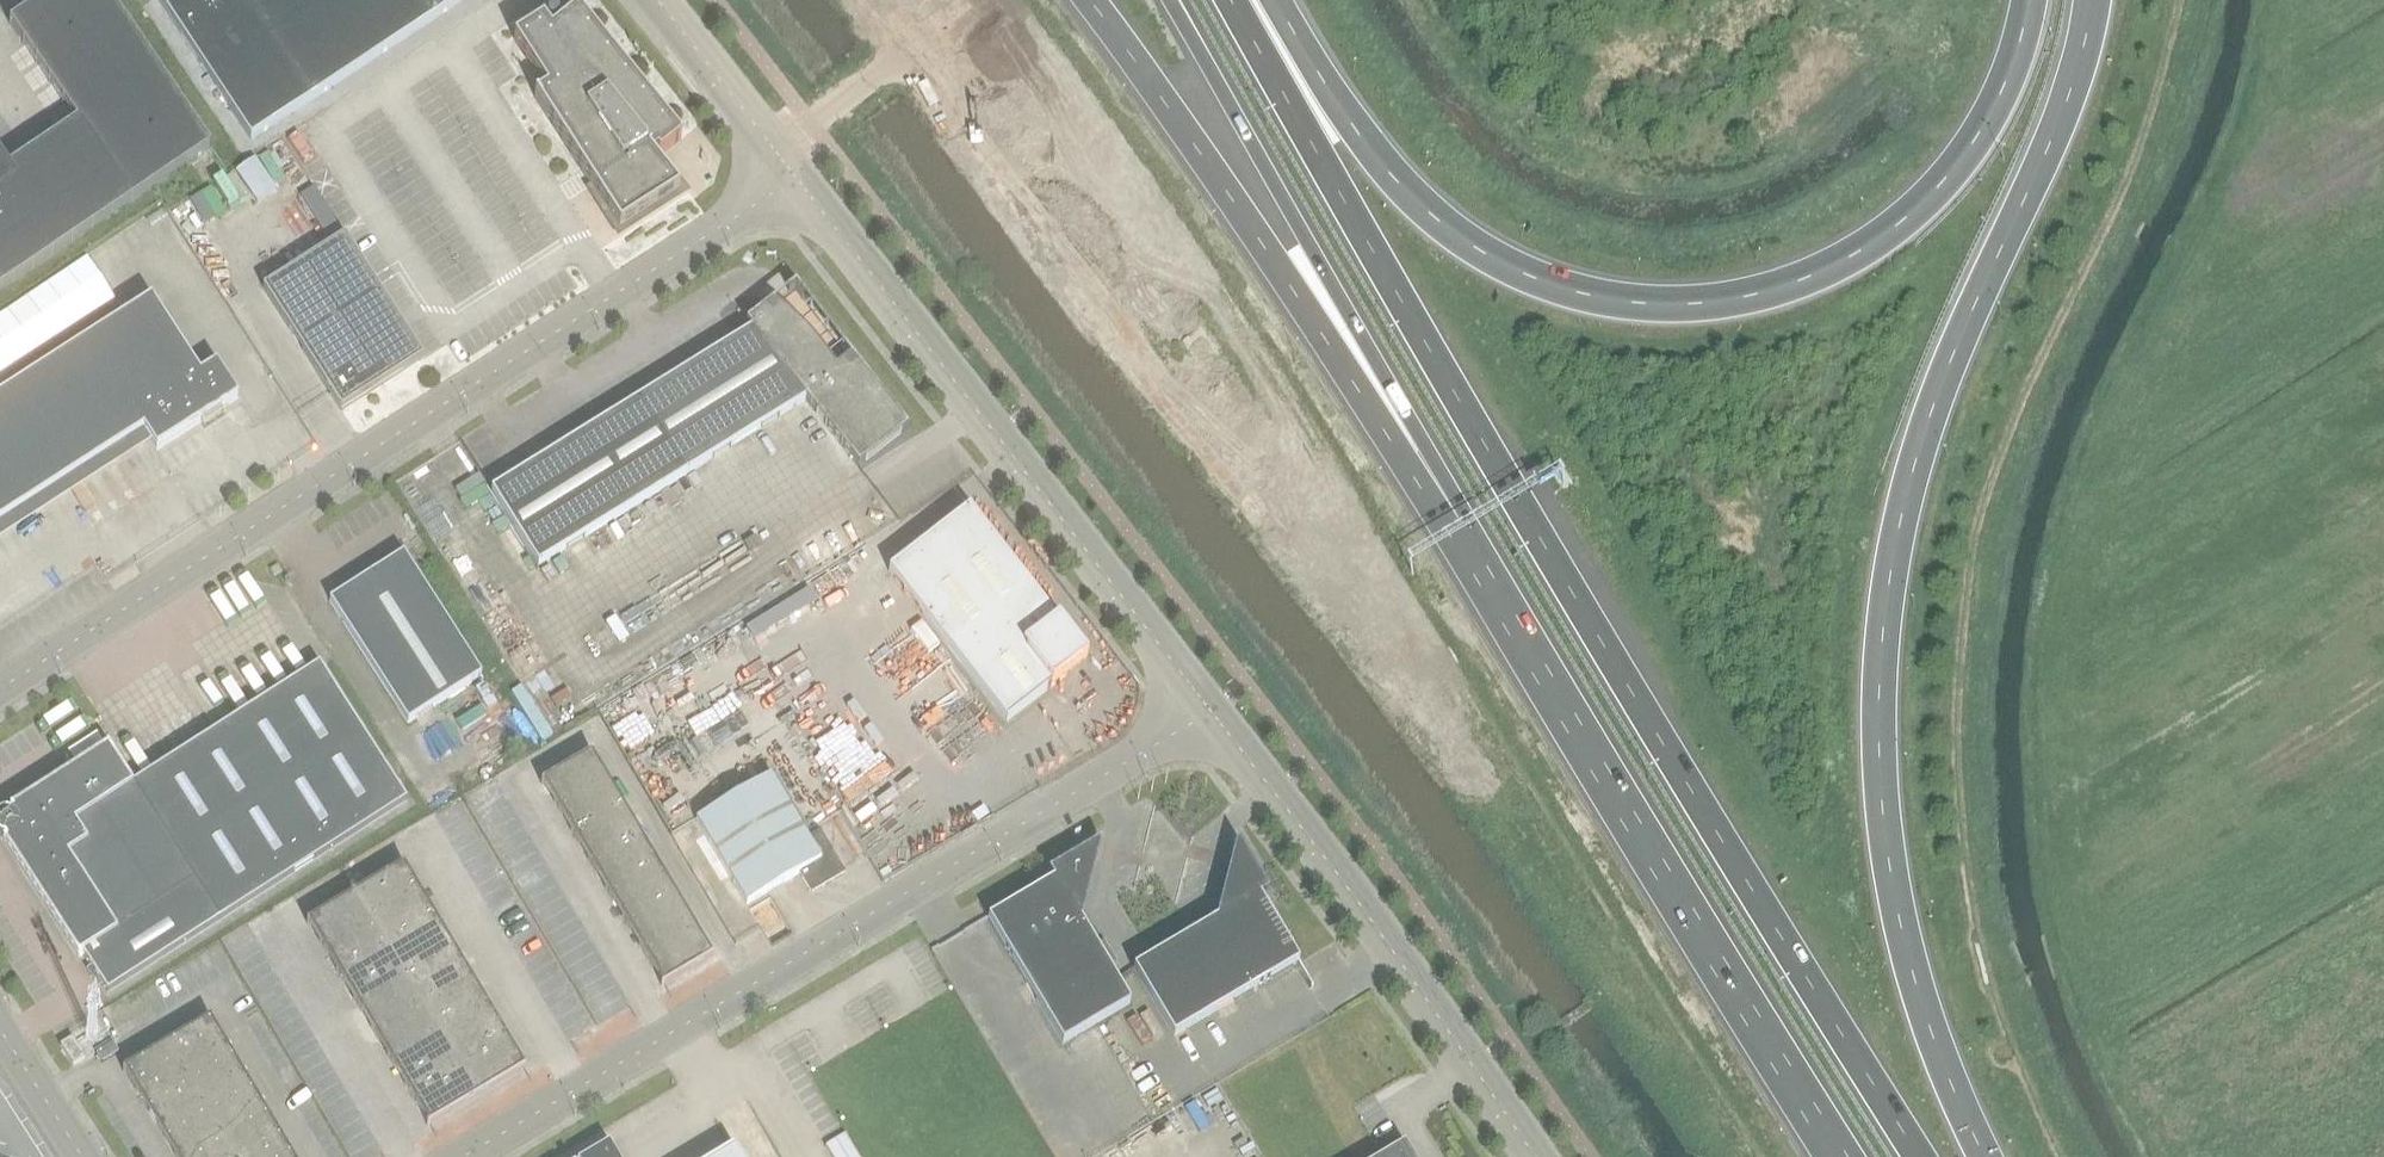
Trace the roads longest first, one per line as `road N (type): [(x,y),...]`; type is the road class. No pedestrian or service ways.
road 1 (trunk): [(1917,1156),(1601,645),(1229,0)]
road 2 (trunk): [(1986,1156),(1909,960),(1886,839),(1886,604),(1923,439),(2073,89),(2092,0)]
road 3 (trunk): [(2029,0),(1986,119),(1907,213),(1796,281),(1741,296),(1650,303),(1544,281),(1484,254),(1429,212),(1377,157),(1273,0)]
road 4 (unclassified): [(0,695),(795,179)]
road 5 (unclassified): [(1210,713),(468,1156)]
road 6 (trunk): [(1444,507),(1840,1156)]
road 7 (tertiary): [(1210,713),(795,179)]
road 8 (trunk): [(1089,0),(1444,507)]
road 9 (trunk): [(1169,0),(1444,507)]
road 10 (tertiary): [(1534,1156),(1394,953),(1210,713)]
road 11 (tertiary): [(795,179),(656,0)]
road 12 (unclassified): [(77,1156),(0,1037)]

